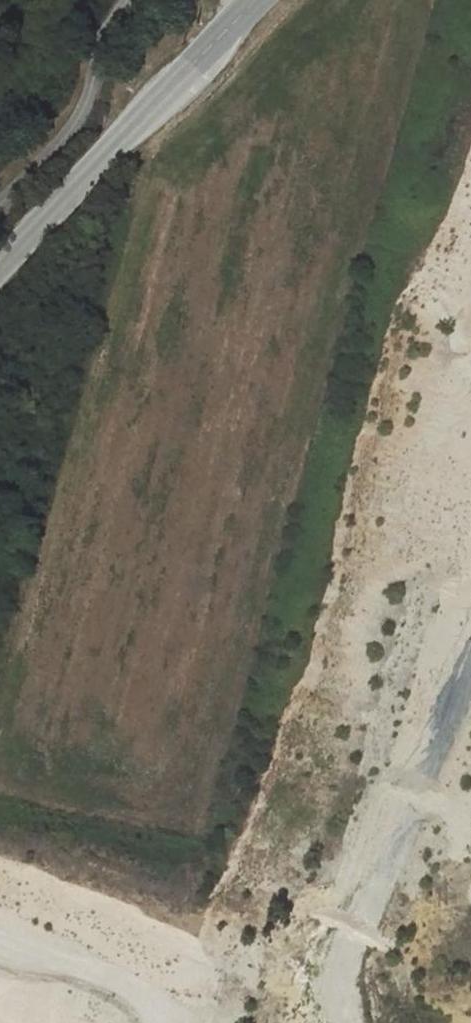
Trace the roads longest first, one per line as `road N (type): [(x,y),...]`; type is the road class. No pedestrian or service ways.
road 1 (unclassified): [(267,0),(0,274)]

